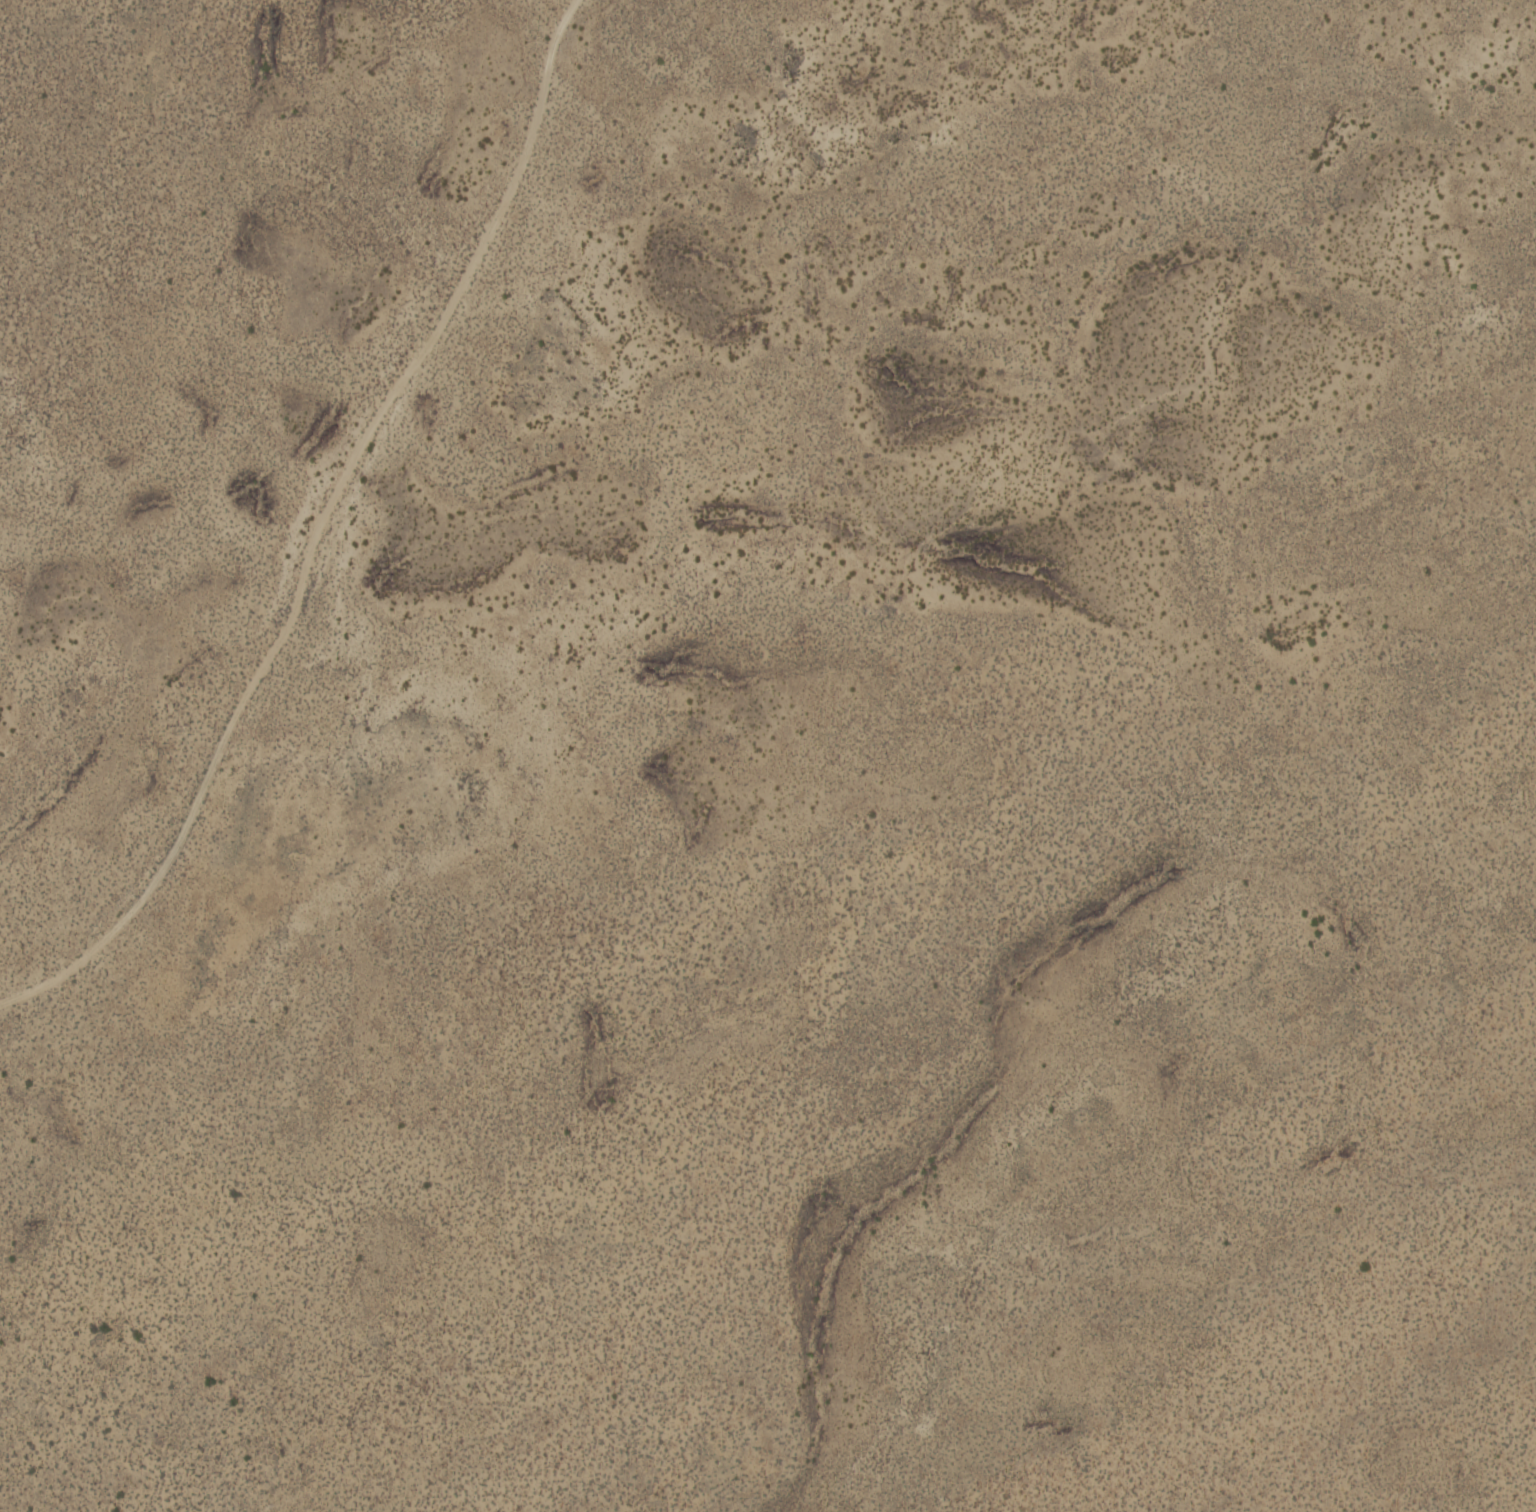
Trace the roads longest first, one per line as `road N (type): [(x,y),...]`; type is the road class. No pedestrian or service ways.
road 1 (residential): [(0,1012),(64,972),(125,906),(294,542),(452,316),(543,24),(563,0)]

